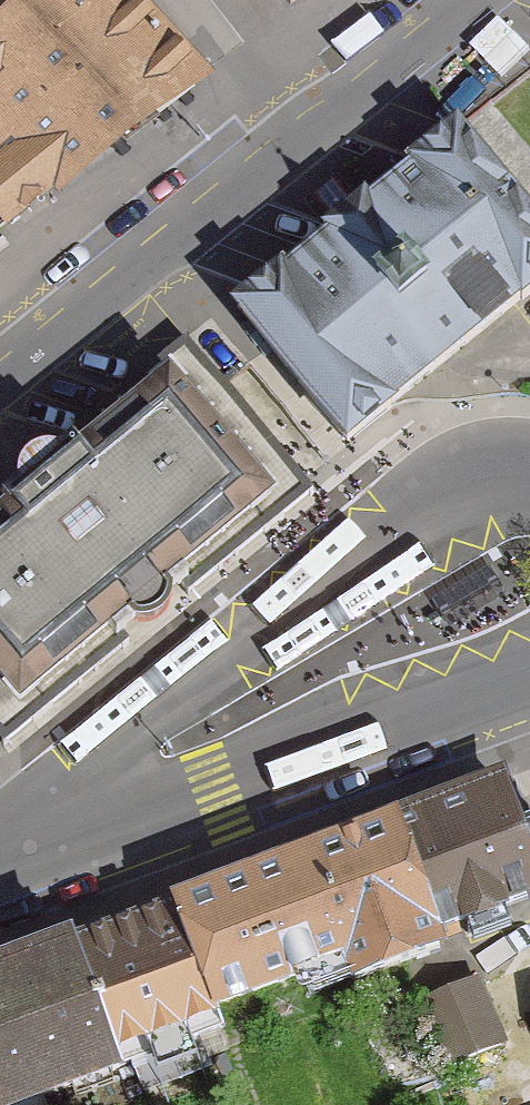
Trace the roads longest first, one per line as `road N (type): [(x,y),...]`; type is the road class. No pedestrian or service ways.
road 1 (residential): [(0,390),(480,0)]
road 2 (secondary): [(484,694),(0,872)]

